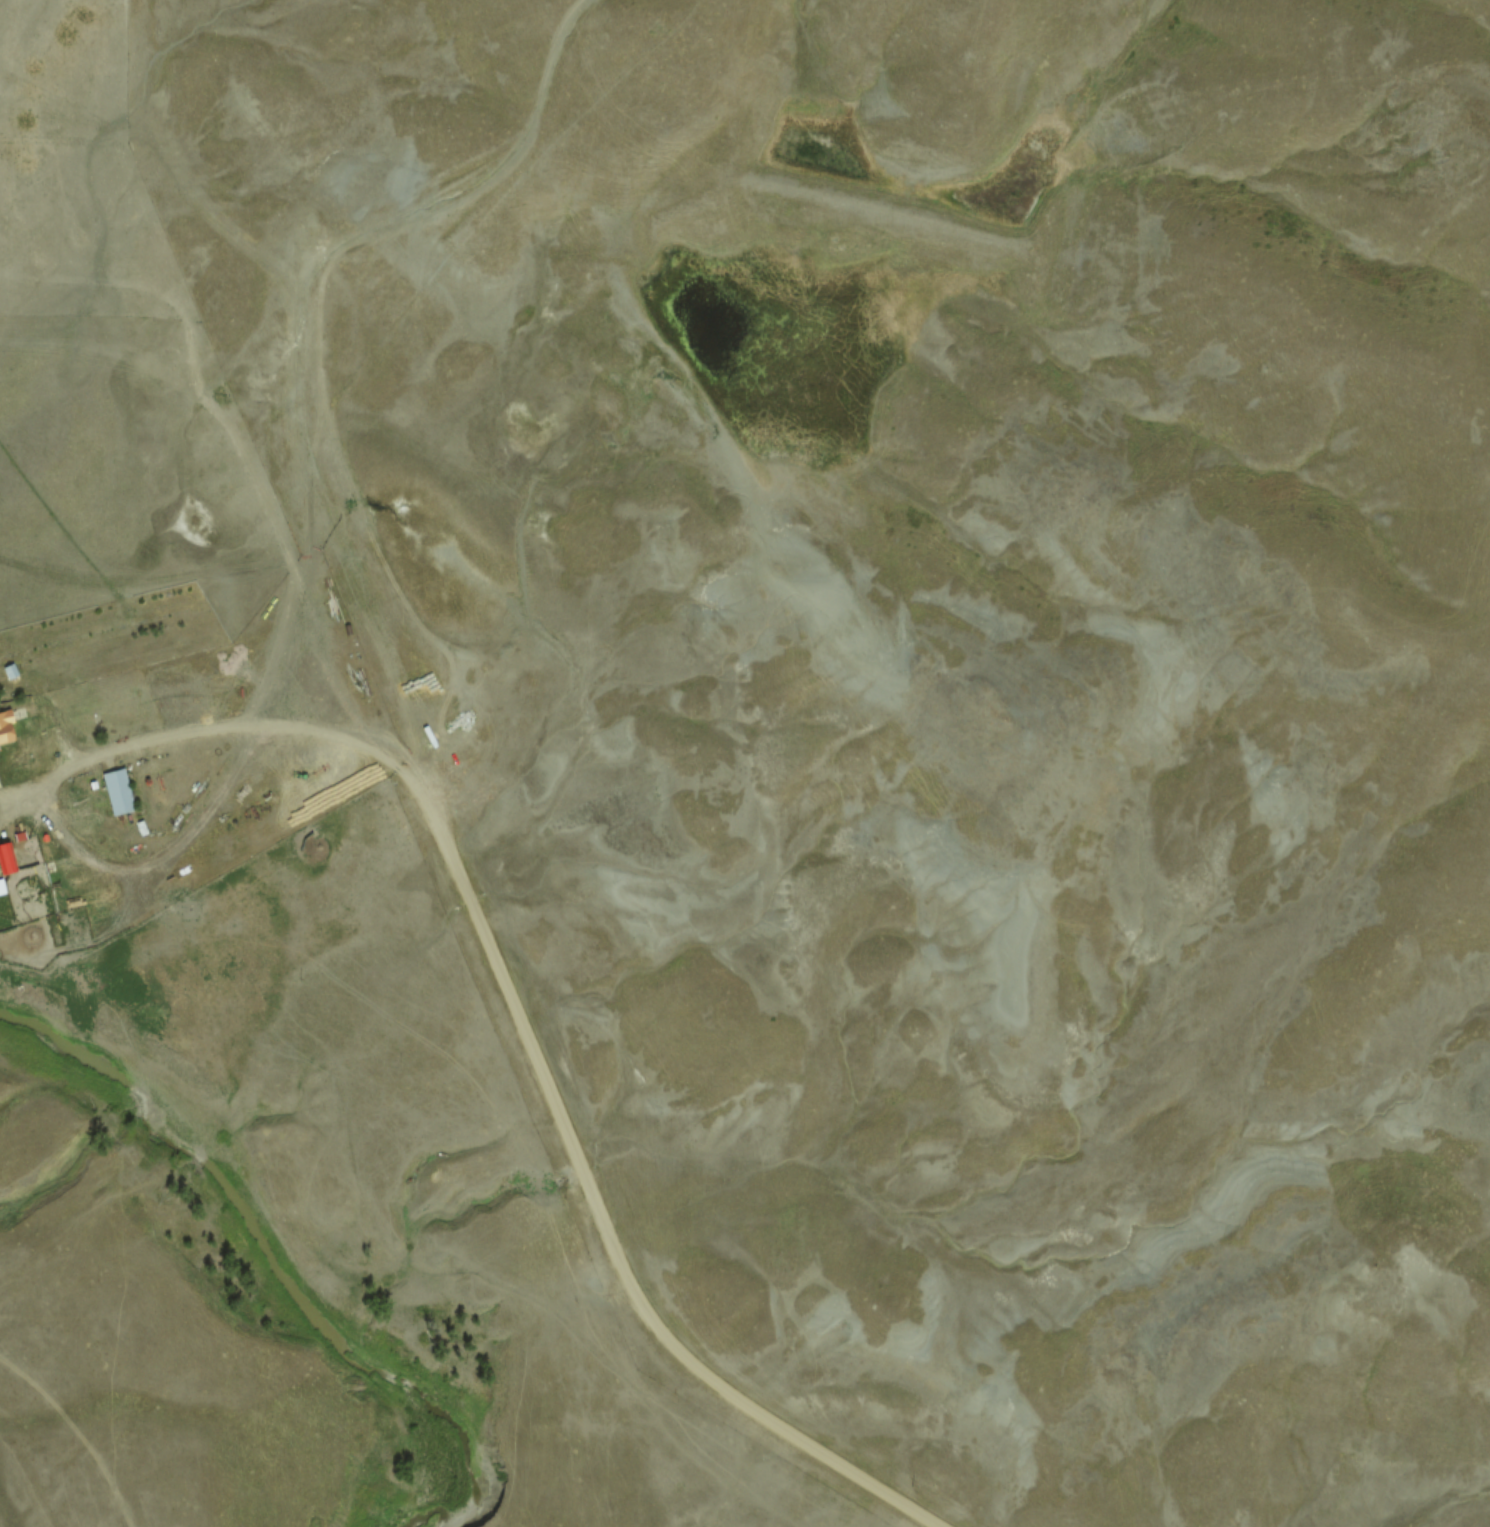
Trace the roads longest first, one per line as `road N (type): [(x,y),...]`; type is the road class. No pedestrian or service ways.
road 1 (residential): [(940,1526),(735,1397),(666,1338),(633,1290),(478,922),(401,770)]
road 2 (residential): [(401,770),(400,652),(321,453),(303,339),(490,181),(572,39),(628,0)]
road 3 (residential): [(73,770),(292,729),(354,739),(401,770)]

